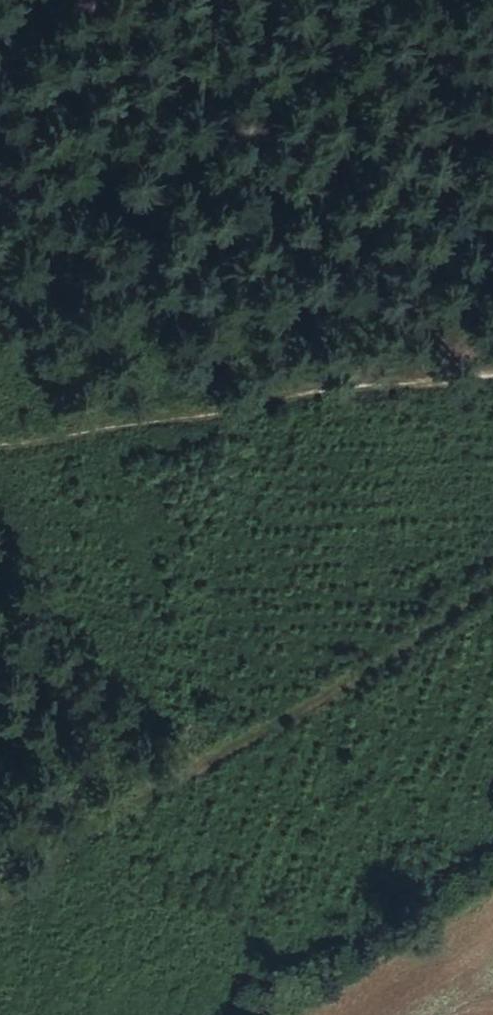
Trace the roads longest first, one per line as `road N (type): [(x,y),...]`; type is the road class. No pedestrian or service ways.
road 1 (track): [(0,901),(72,831),(492,578)]
road 2 (track): [(492,402),(455,412),(107,427),(0,447)]

